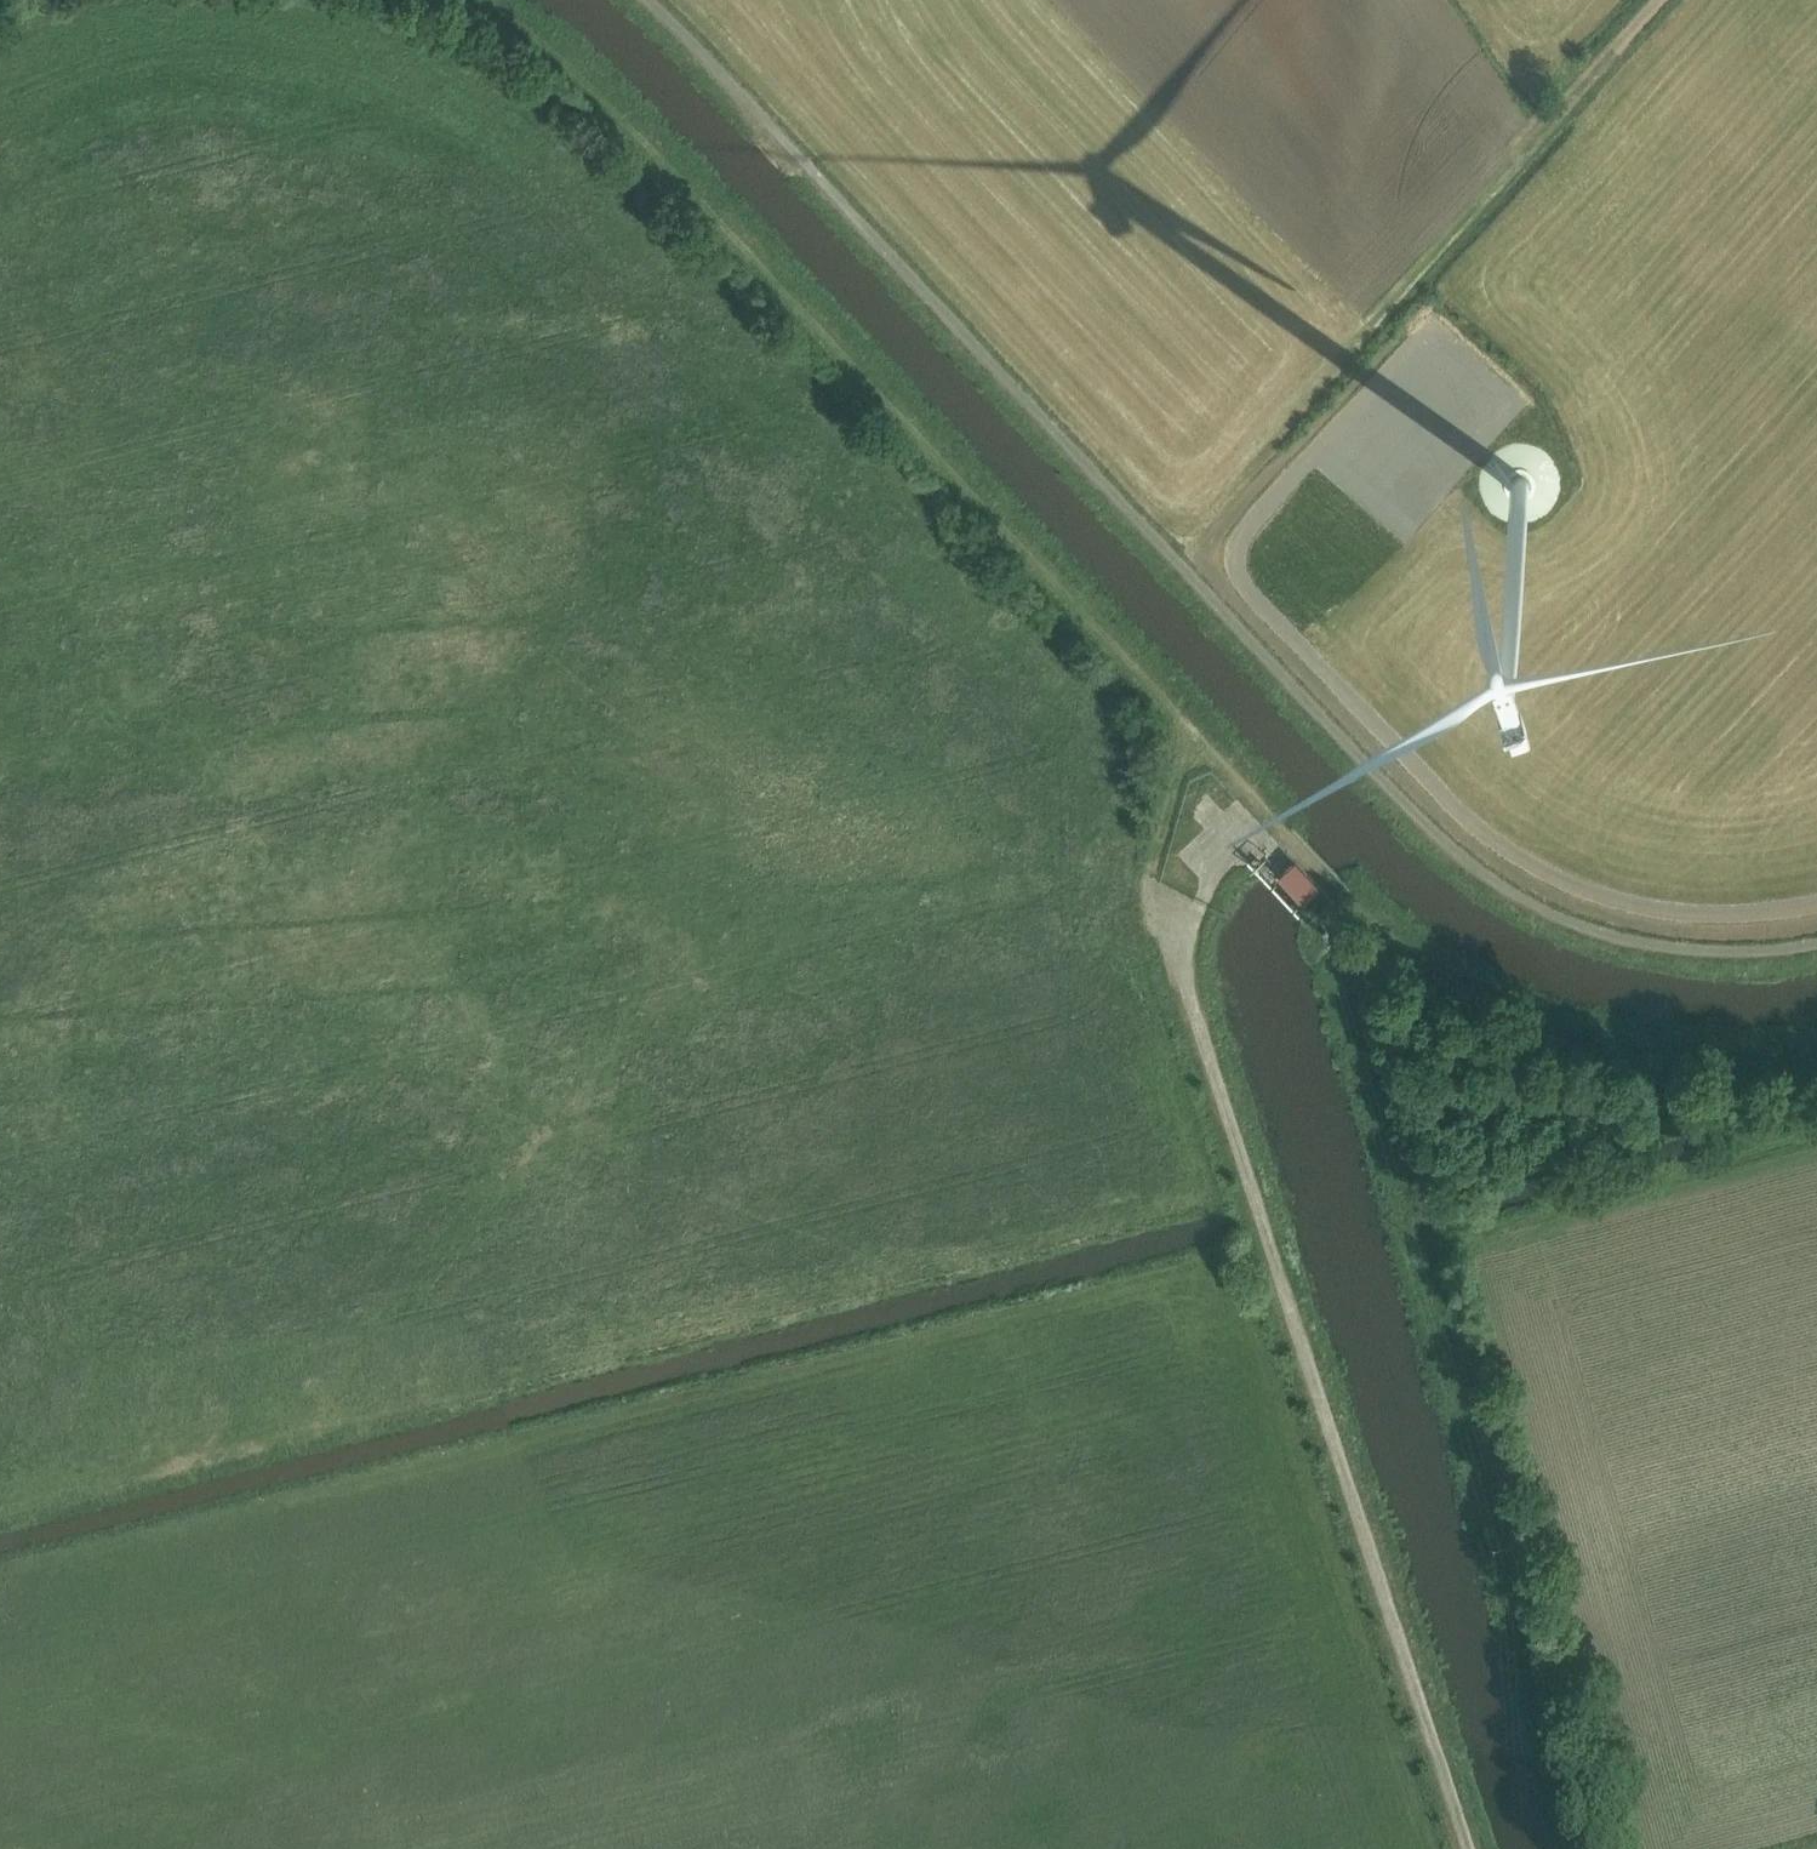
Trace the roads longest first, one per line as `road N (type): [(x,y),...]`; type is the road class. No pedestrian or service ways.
road 1 (track): [(1475,1848),(1183,986),(1175,923)]
road 2 (track): [(1522,149),(1658,0)]

